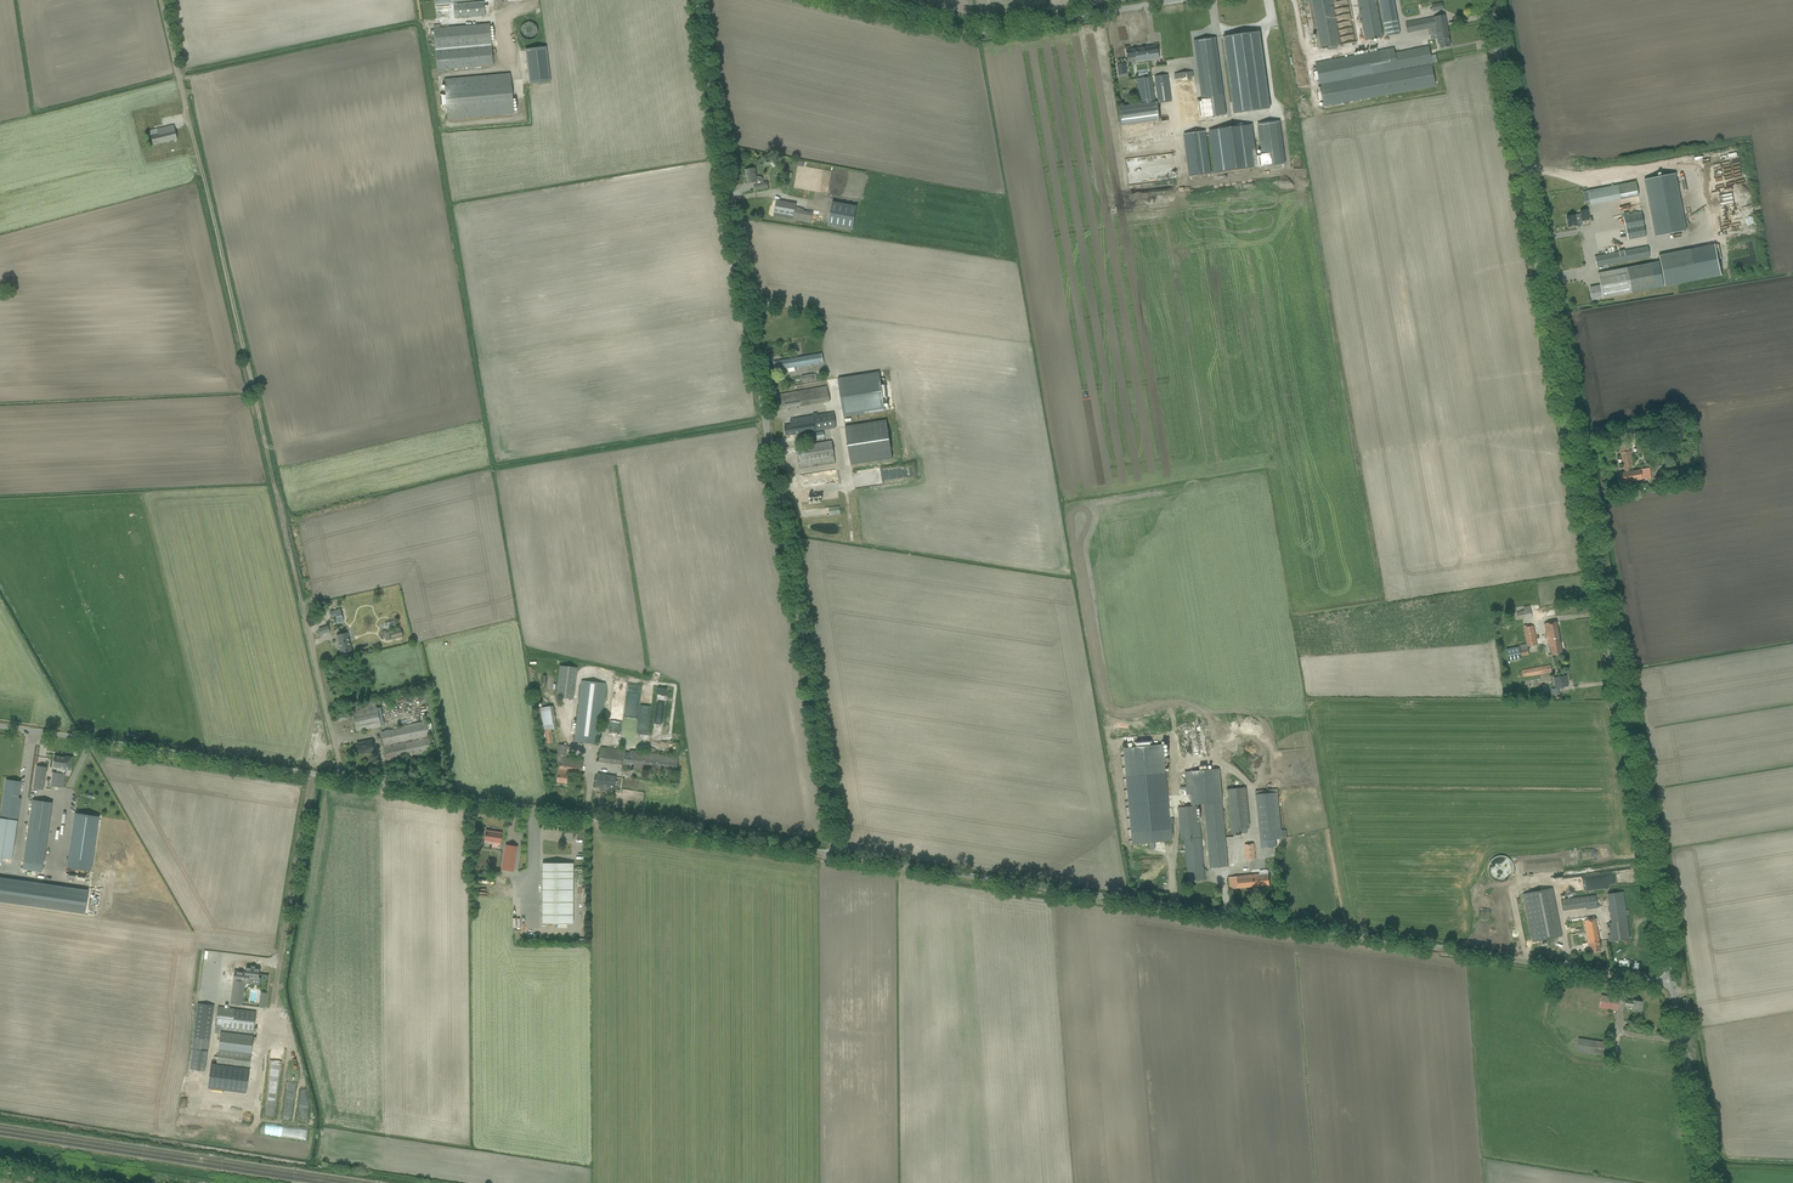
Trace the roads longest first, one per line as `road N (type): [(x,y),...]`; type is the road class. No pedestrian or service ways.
road 1 (unclassified): [(1672,982),(1490,0)]
road 2 (unclassified): [(841,860),(697,0)]
road 3 (unclassified): [(1672,982),(841,860)]
road 4 (track): [(344,783),(162,0)]
road 5 (unclassified): [(841,860),(313,779)]
road 6 (unclassified): [(846,0),(1003,29),(1187,0)]
road 7 (unclassified): [(313,779),(0,728)]
road 8 (unclassified): [(1710,1182),(1672,982)]
road 9 (unclassified): [(282,959),(313,779)]
road 10 (track): [(254,1122),(282,959)]

